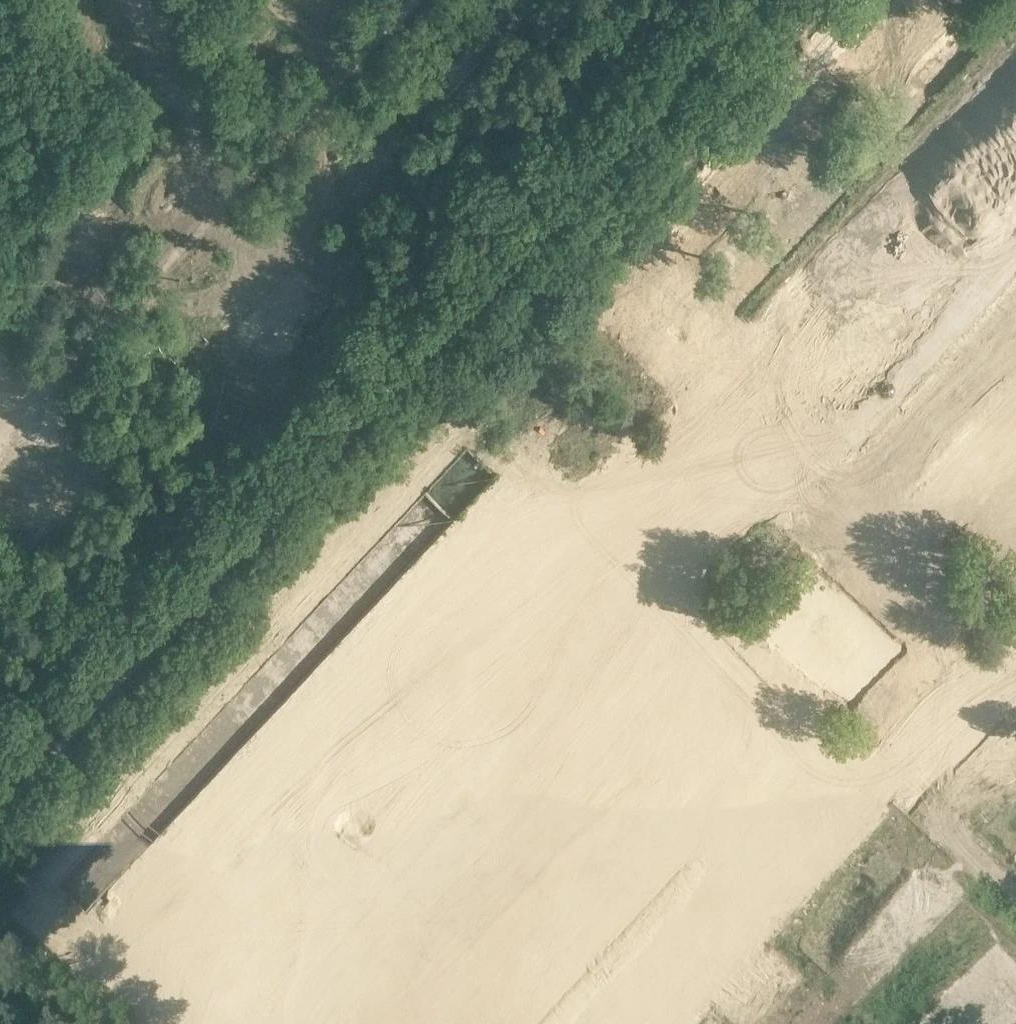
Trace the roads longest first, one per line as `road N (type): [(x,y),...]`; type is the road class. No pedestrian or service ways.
road 1 (track): [(0,783),(726,0)]
road 2 (unknown): [(518,1023),(469,972),(431,836),(209,207)]
road 3 (unknown): [(480,440),(909,855)]
road 4 (unknown): [(431,836),(838,406)]
road 5 (unknown): [(663,241),(1015,570)]

